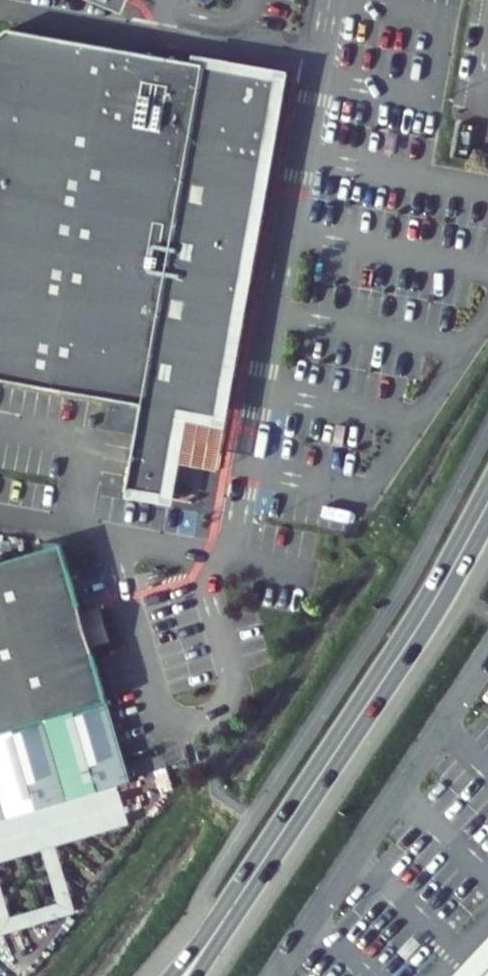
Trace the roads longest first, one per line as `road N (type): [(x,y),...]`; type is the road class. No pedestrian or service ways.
road 1 (primary): [(226,918),(424,618),(487,506)]

